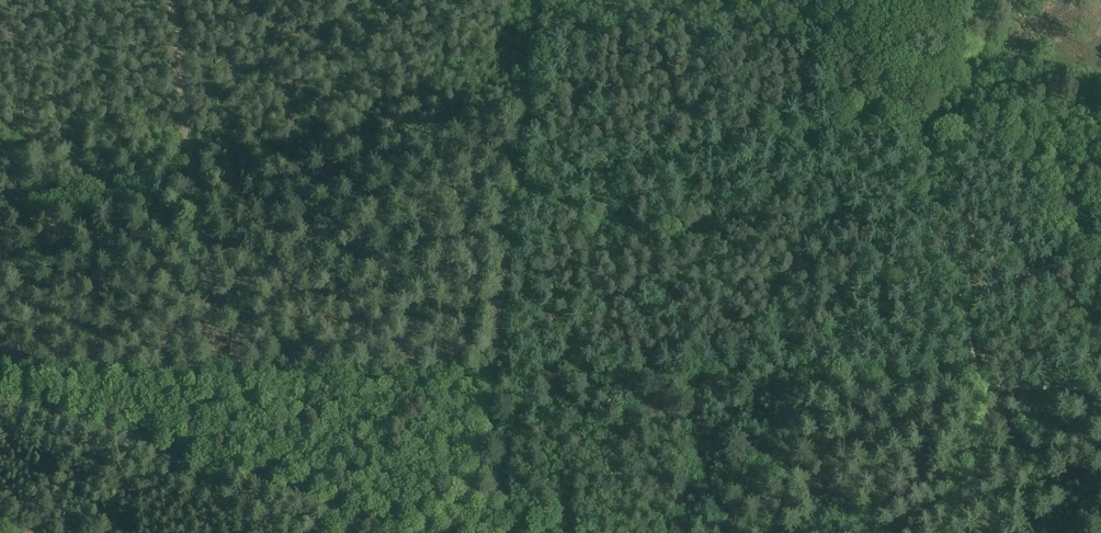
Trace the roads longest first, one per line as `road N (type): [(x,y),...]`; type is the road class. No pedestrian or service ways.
road 1 (track): [(808,386),(0,377)]
road 2 (track): [(538,0),(489,381),(454,532)]
road 3 (tertiary): [(410,532),(0,392)]
road 4 (track): [(989,388),(808,386)]

